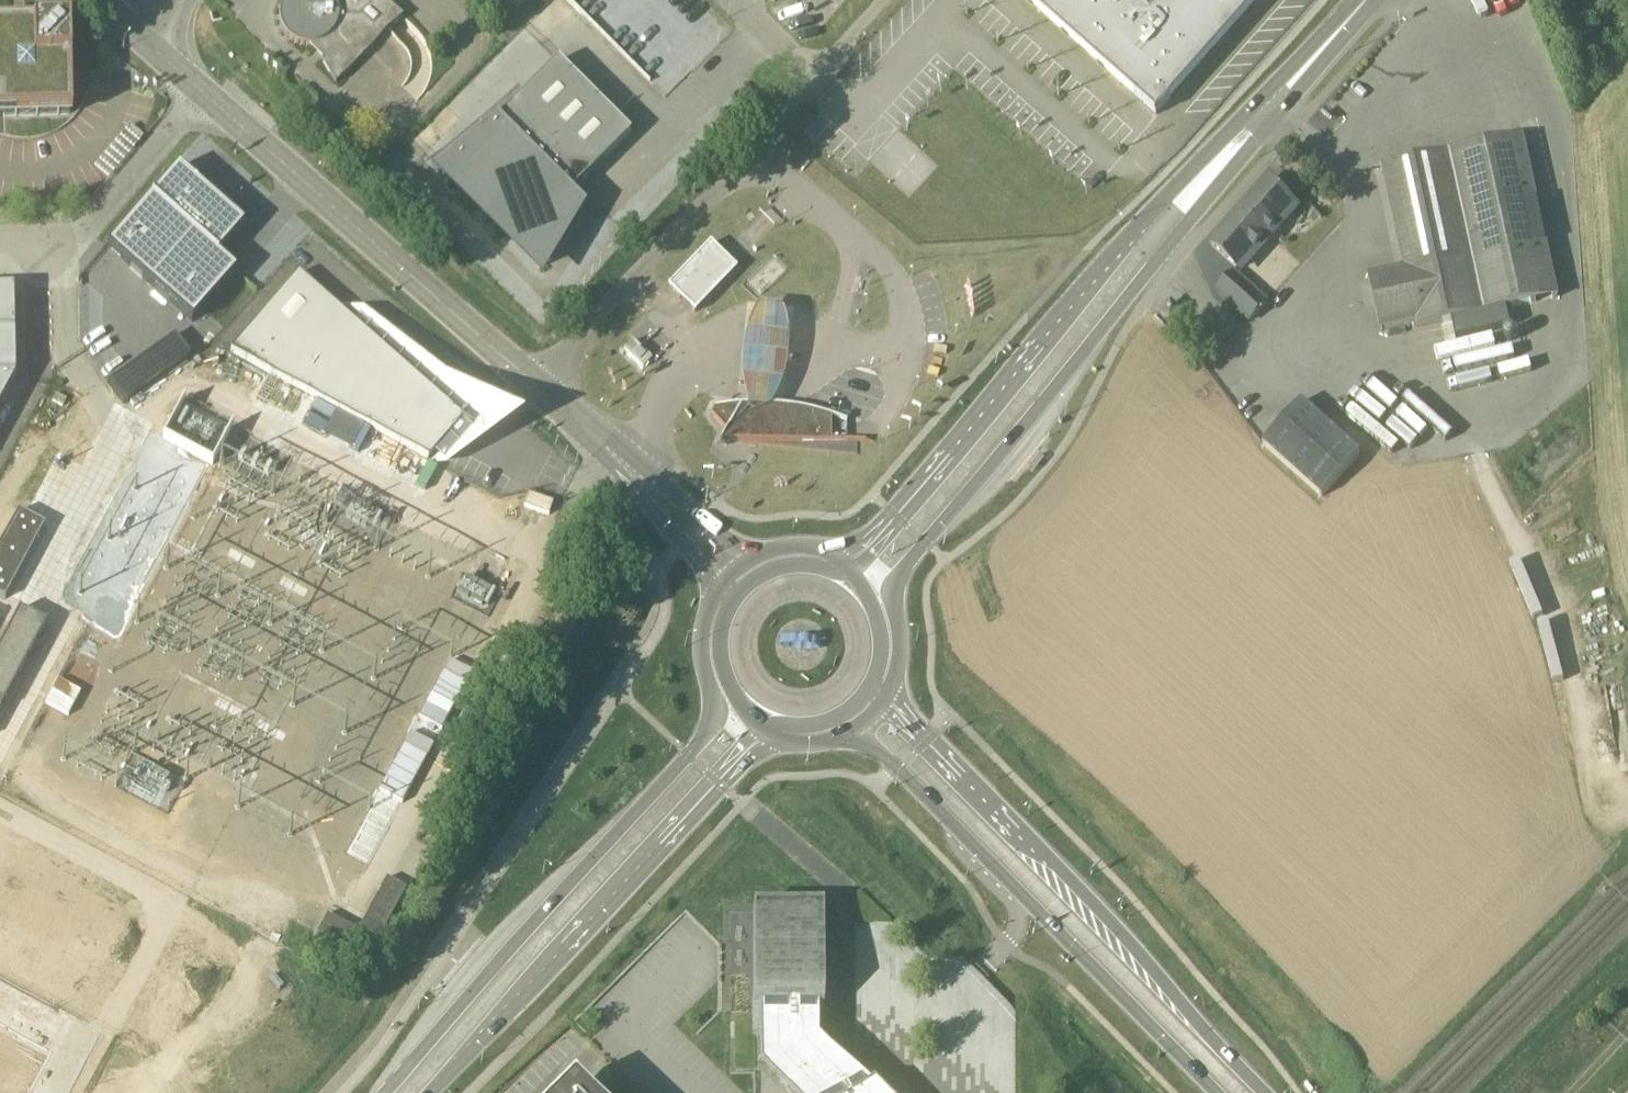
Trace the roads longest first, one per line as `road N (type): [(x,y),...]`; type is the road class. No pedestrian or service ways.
road 1 (secondary): [(1267,1092),(1122,932),(880,690)]
road 2 (secondary): [(723,693),(690,755),(383,1092)]
road 3 (secondary): [(845,725),(899,766),(1218,1092)]
road 4 (secondary): [(883,604),(907,564),(1158,259),(1196,191)]
road 5 (secondary): [(1196,191),(1124,241),(839,561)]
road 6 (secondary): [(430,1092),(772,731)]
road 7 (tertiary): [(540,387),(201,93)]
road 8 (unclassified): [(730,179),(612,298),(540,387)]
road 9 (unclassified): [(201,93),(85,229),(46,251),(0,241)]
road 10 (secondary): [(1196,191),(1368,0)]
road 11 (tertiary): [(651,489),(540,387)]
road 12 (tertiary): [(760,563),(651,489)]
road 13 (tertiary): [(651,489),(666,524),(724,595)]

